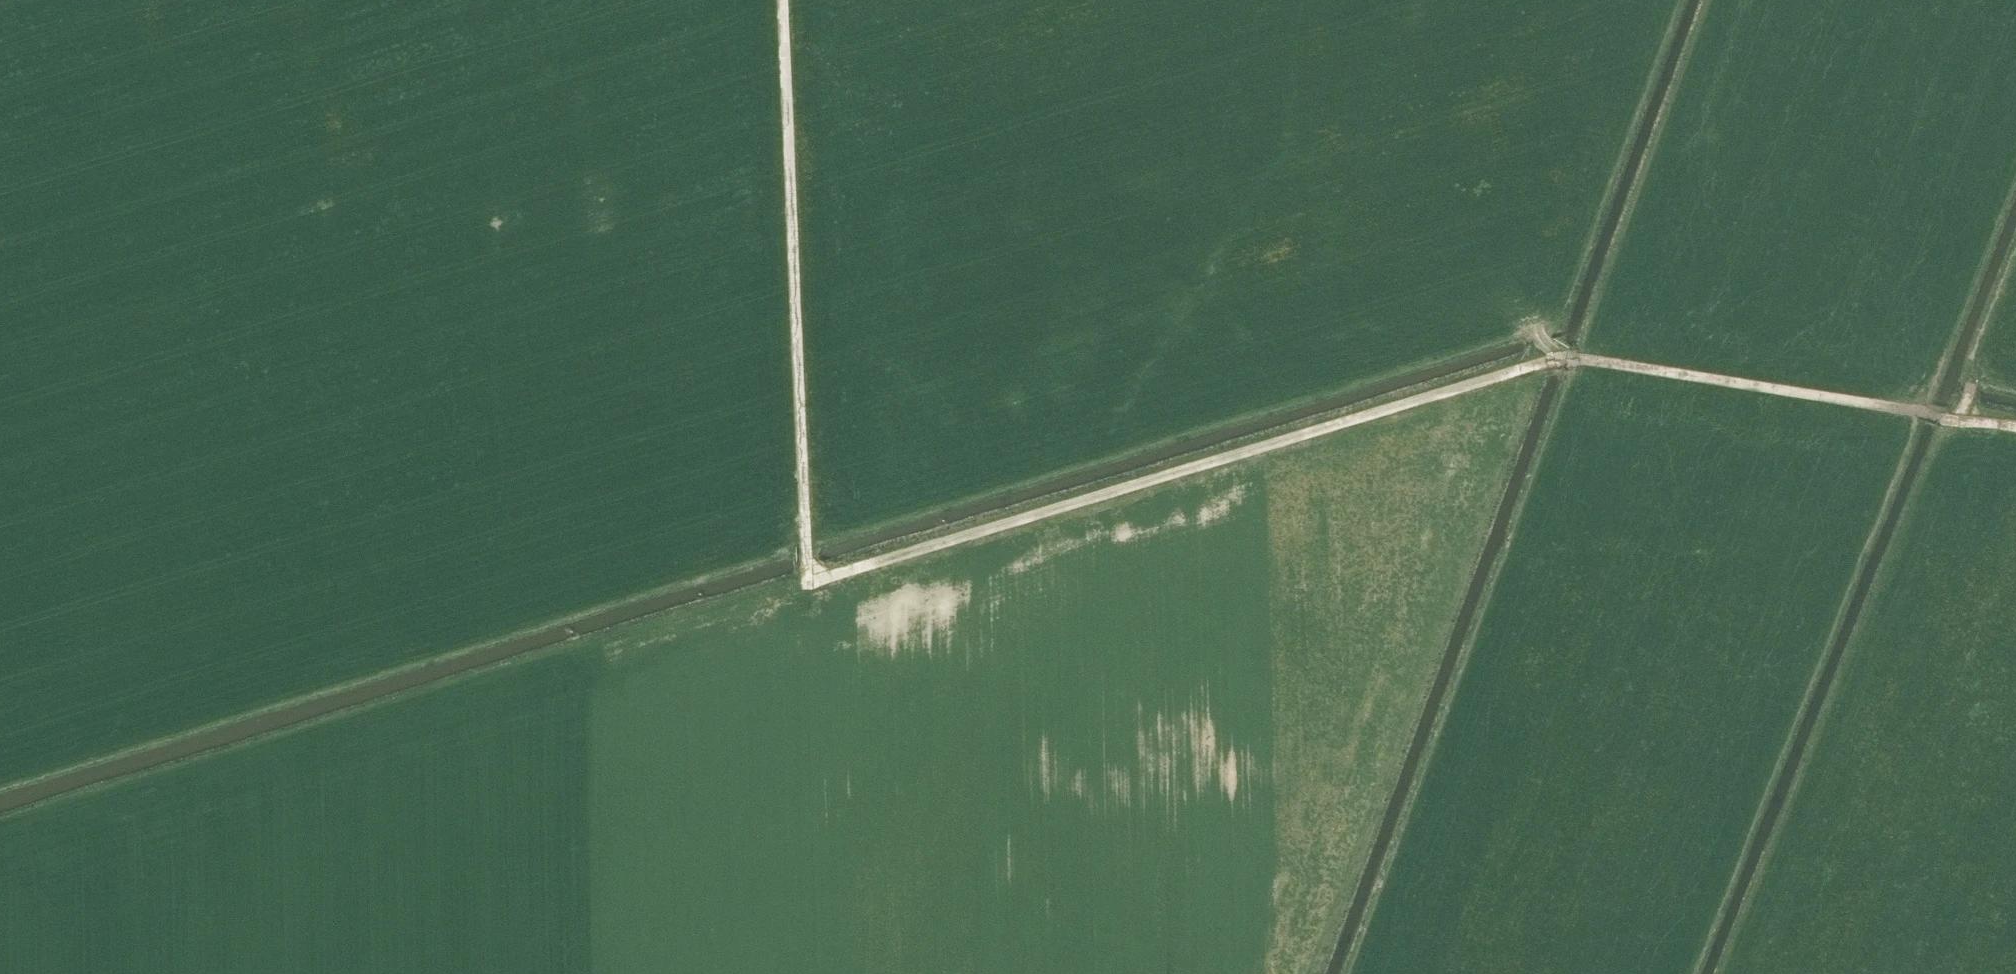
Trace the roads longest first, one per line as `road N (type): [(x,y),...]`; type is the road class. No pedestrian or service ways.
road 1 (track): [(785,0),(812,581),(1551,365),(1584,362),(2015,428)]

